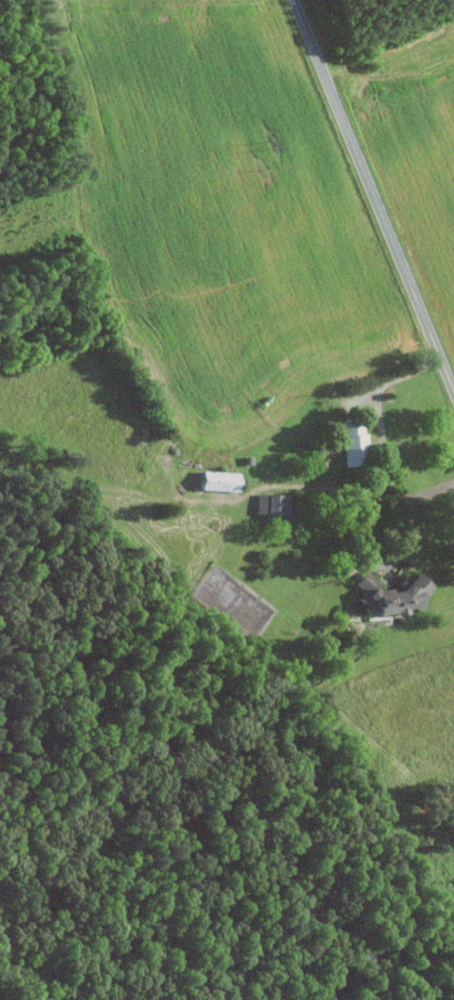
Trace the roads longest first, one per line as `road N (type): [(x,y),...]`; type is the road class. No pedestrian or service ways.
road 1 (residential): [(453,384),(294,0)]

